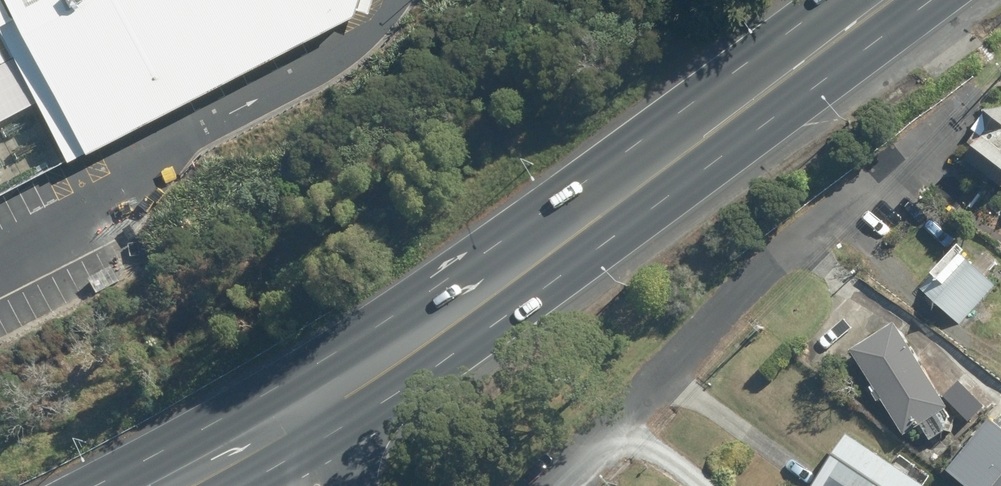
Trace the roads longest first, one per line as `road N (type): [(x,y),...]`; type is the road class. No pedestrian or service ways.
road 1 (primary): [(926,0),(323,443)]
road 2 (primary): [(287,386),(824,0)]
road 3 (residential): [(553,485),(766,270),(974,94)]
road 4 (primary): [(96,485),(239,416)]

